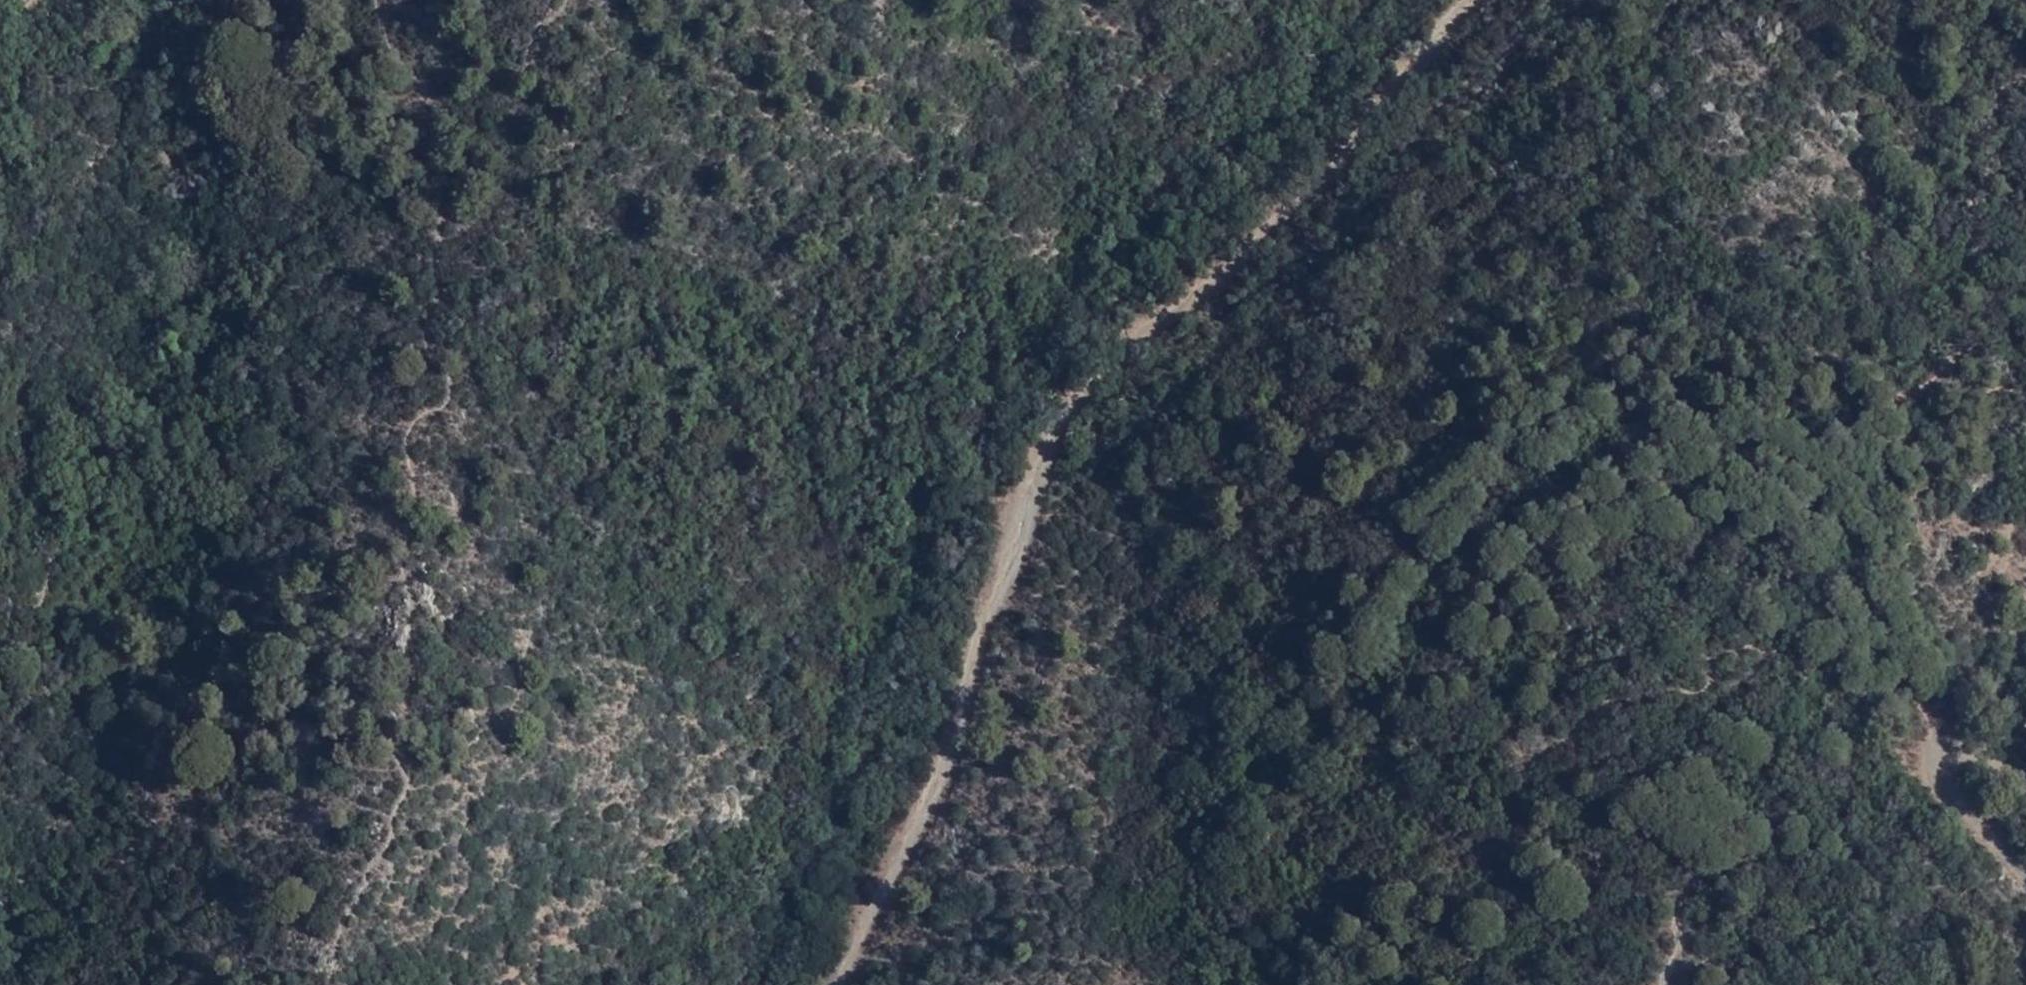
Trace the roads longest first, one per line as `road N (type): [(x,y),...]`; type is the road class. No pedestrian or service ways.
road 1 (track): [(1473,0),(1328,172),(1107,375),(1051,454),(911,828),(842,984)]
road 2 (track): [(2025,774),(1989,747),(1954,743),(1962,788),(2025,872)]

